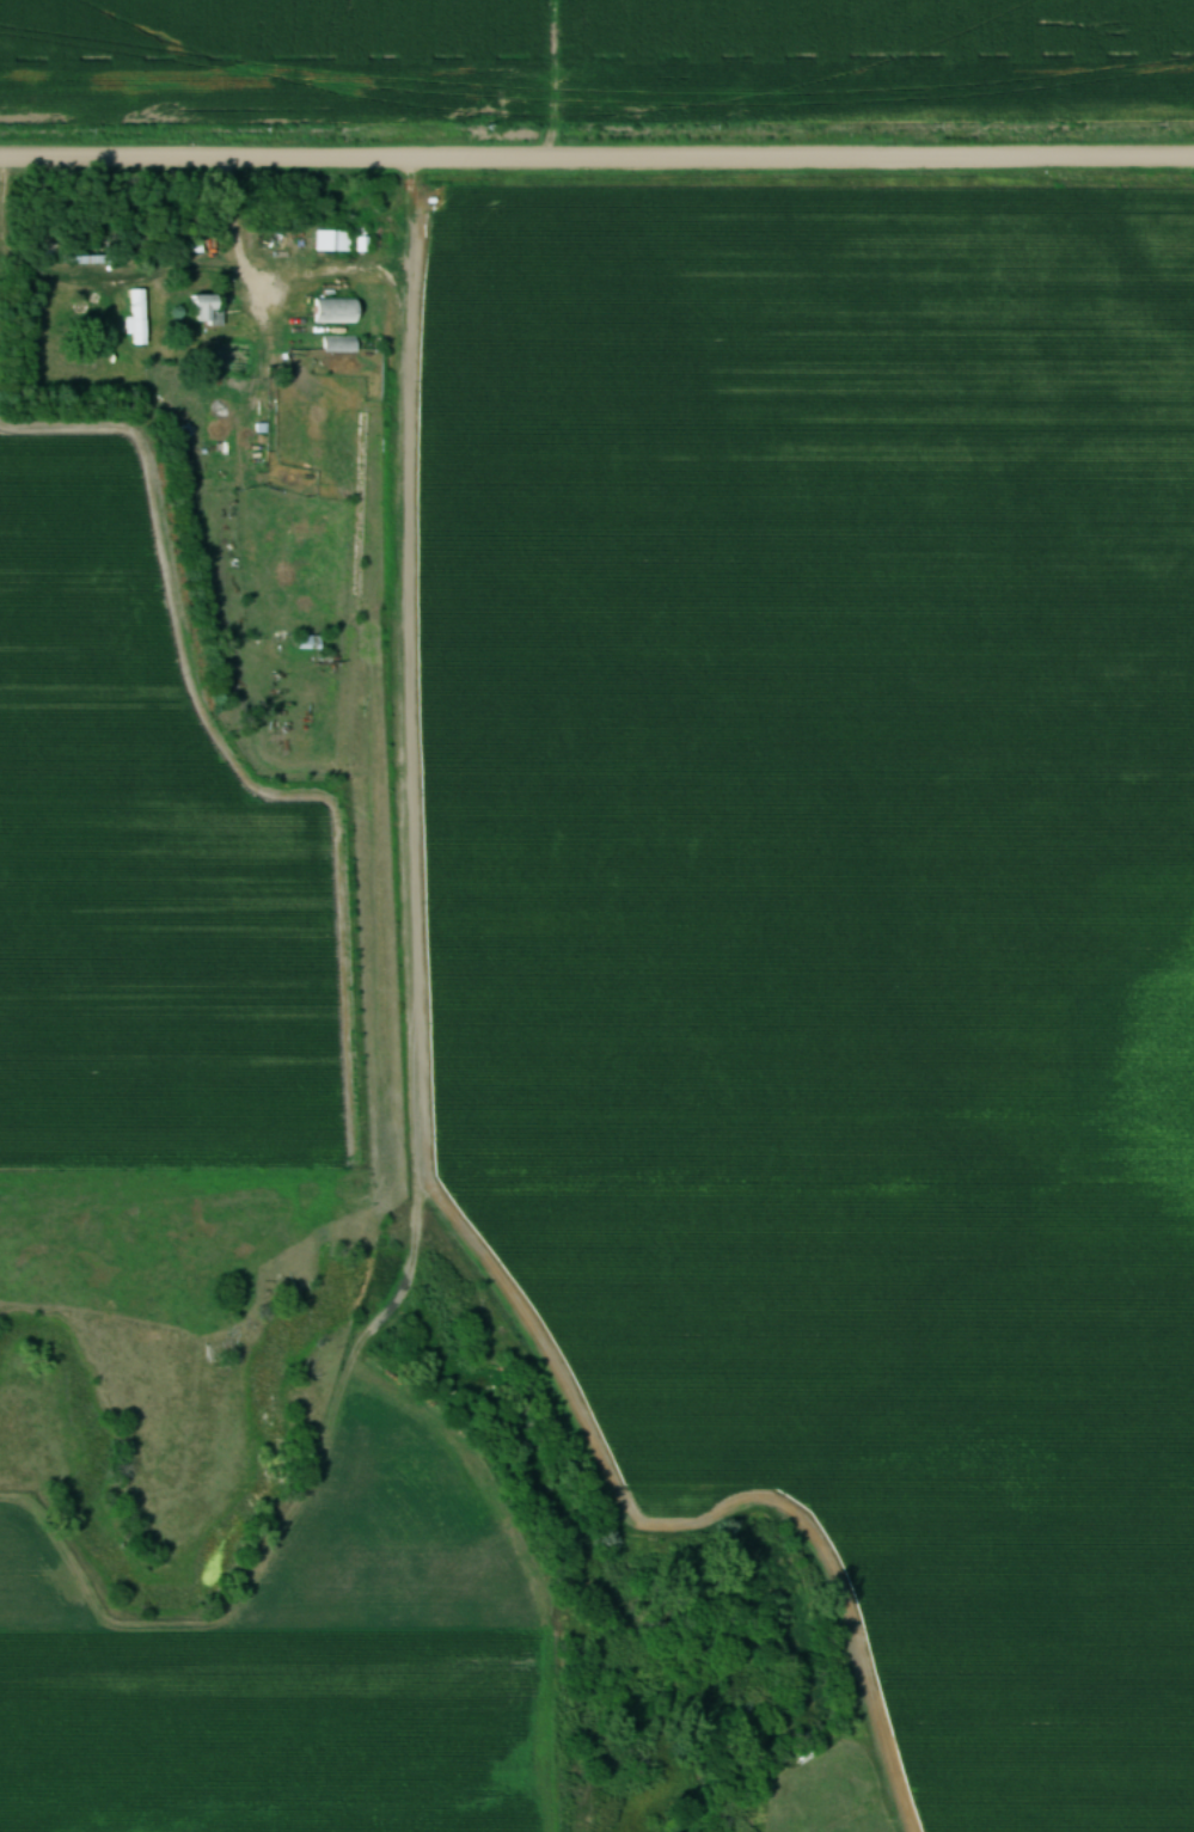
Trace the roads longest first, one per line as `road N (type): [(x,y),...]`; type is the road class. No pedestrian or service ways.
road 1 (residential): [(1193,165),(0,163)]

